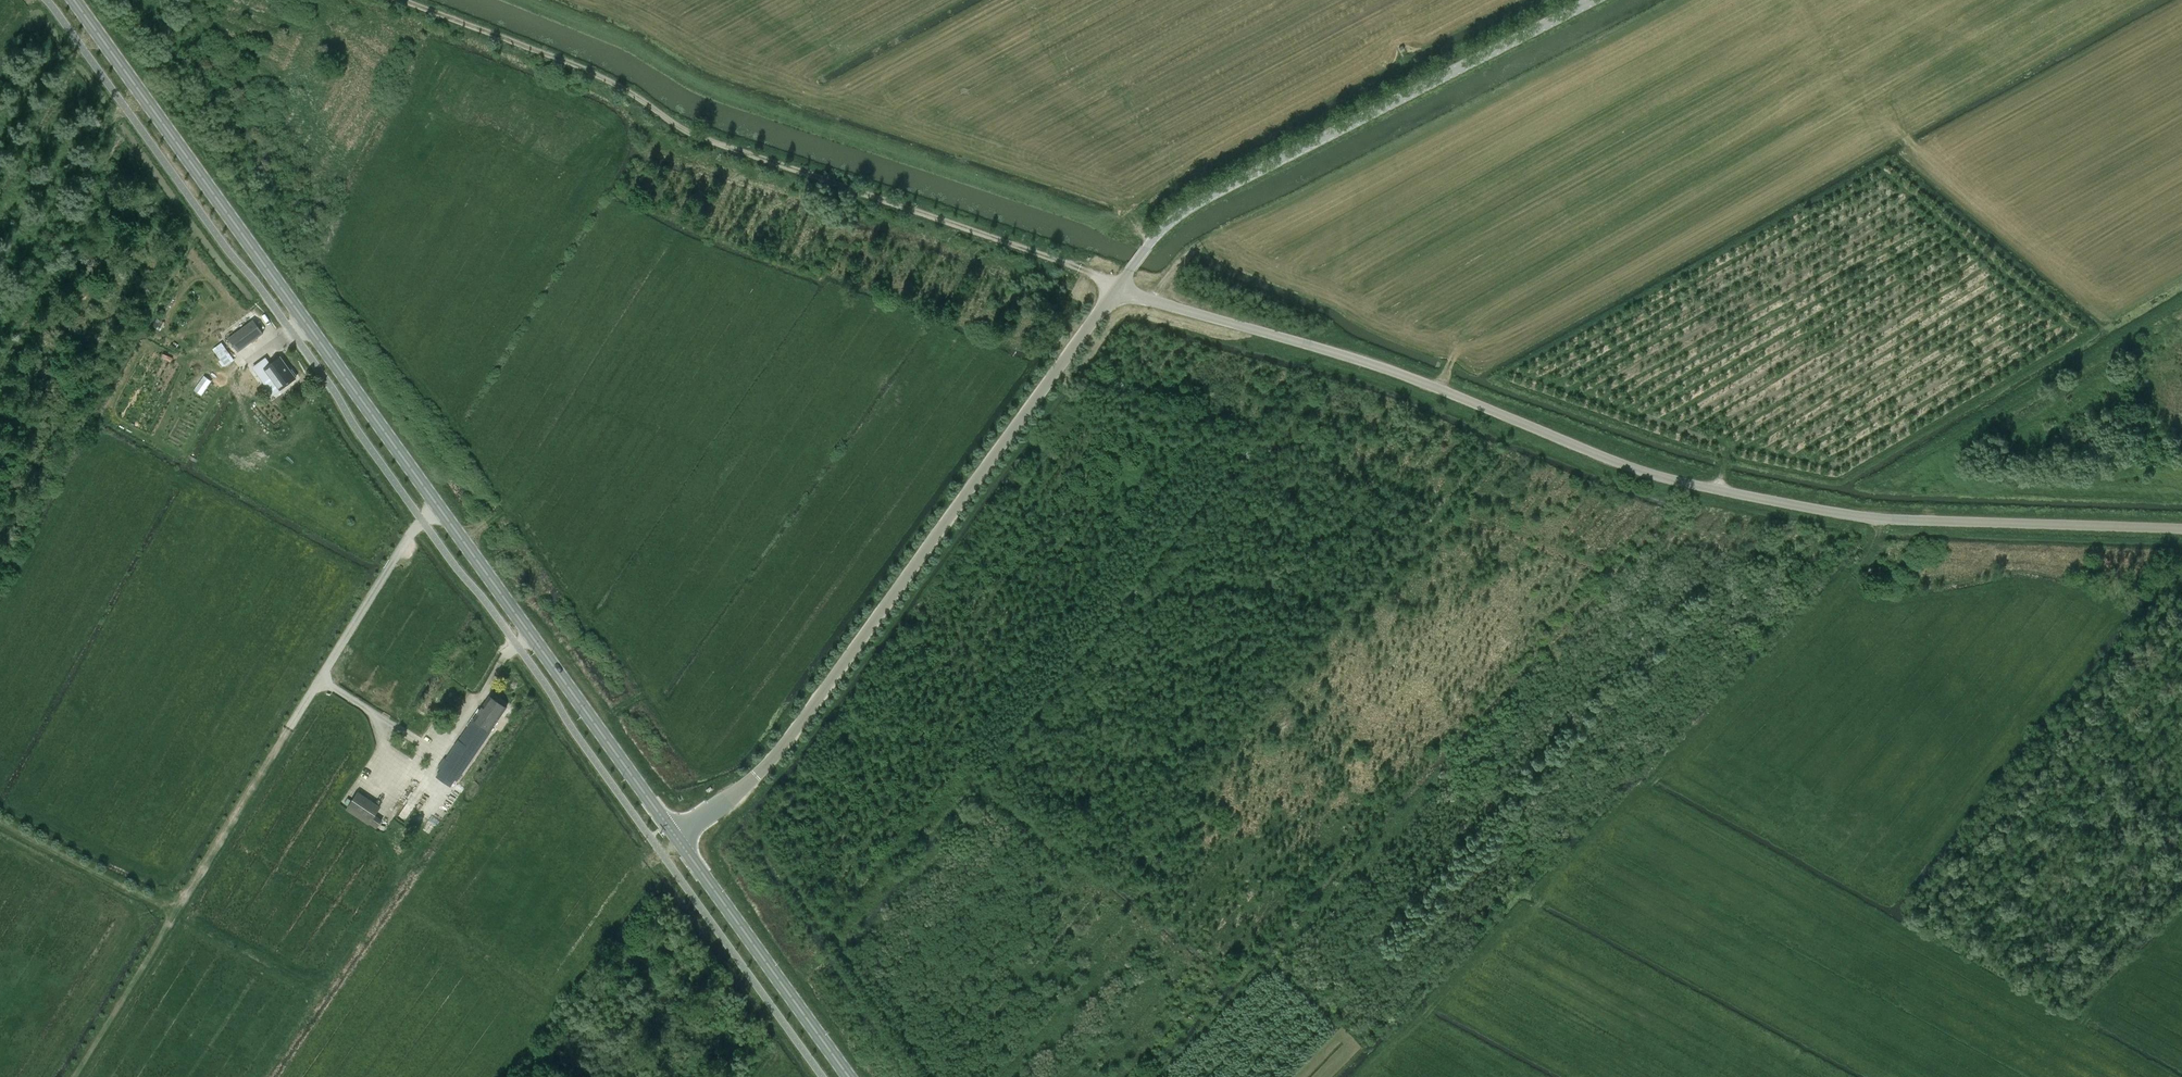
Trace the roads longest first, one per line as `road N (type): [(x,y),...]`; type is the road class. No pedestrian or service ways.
road 1 (unclassified): [(2181,535),(1866,519),(1724,493),(1440,381),(1118,290)]
road 2 (secondary): [(675,840),(73,0)]
road 3 (tertiary): [(675,840),(720,809),(788,740),(1118,290)]
road 4 (tertiary): [(1118,290),(1150,247),(1228,187),(1589,0)]
road 5 (secondary): [(846,1076),(675,840)]

